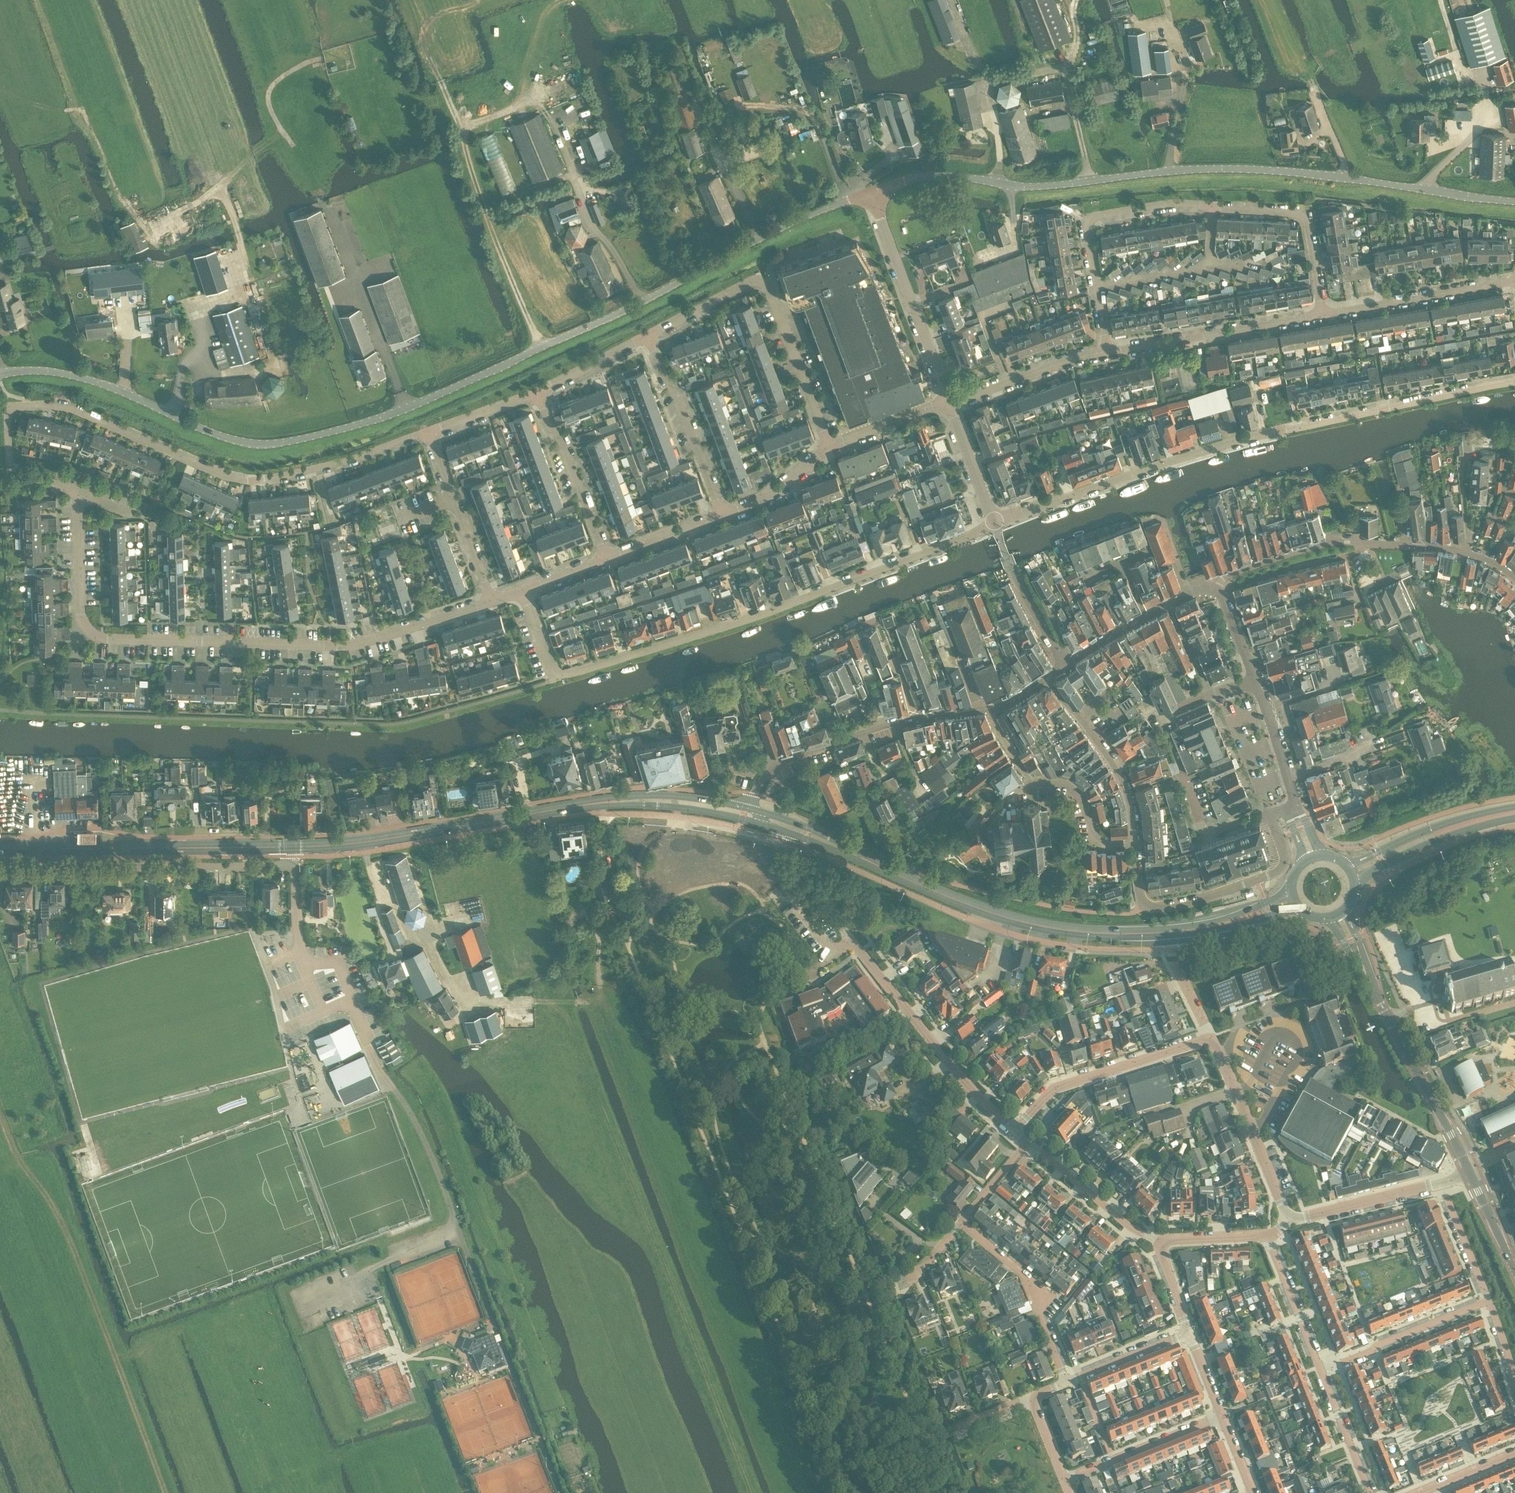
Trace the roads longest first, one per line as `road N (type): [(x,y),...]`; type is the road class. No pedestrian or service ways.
road 1 (tertiary): [(871,192),(485,374),(375,420),(302,439),(248,443),(80,377),(0,374)]
road 2 (tertiary): [(1514,202),(1222,168),(1024,186),(924,177),(871,192)]
road 3 (track): [(749,1492),(568,1015),(543,1003),(480,999)]
road 4 (residential): [(995,522),(752,619),(555,679),(524,590)]
road 5 (residential): [(491,601),(353,645),(104,640),(82,619),(78,494)]
road 6 (residential): [(429,432),(312,470),(247,481),(69,408),(9,409),(11,467),(55,484)]
road 7 (residential): [(995,522),(1255,437),(1514,382)]
road 8 (residential): [(1107,352),(1087,231),(1099,217),(1182,204),(1300,212),(1324,314)]
road 9 (primary): [(873,864),(992,914),(1069,932),(1208,928),(1293,900)]
road 10 (residential): [(790,834),(795,858),(849,939),(980,1100),(1017,1132)]
road 11 (track): [(391,269),(358,282),(329,204),(292,218),(362,386),(392,375)]
road 12 (residential): [(1514,579),(1452,548),(1334,543),(1224,577),(1214,590)]
road 13 (residential): [(0,868),(280,866),(291,848)]
road 14 (primary): [(0,849),(291,848)]
road 15 (tertiary): [(1469,1173),(1338,915)]
road 16 (primary): [(291,848),(573,806)]
road 17 (residential): [(989,709),(905,720),(789,757),(766,776),(751,809)]
road 18 (residential): [(1136,842),(1147,908),(1186,904),(1279,871),(1286,856),(1271,815)]
road 19 (residential): [(1210,694),(1160,714),(1202,828),(1217,833),(1271,815)]
road 20 (tertiary): [(948,401),(871,192)]
road 21 (residential): [(1017,1132),(1058,1090),(1211,1037)]
road 22 (residential): [(1324,314),(1107,352)]
road 23 (residential): [(646,336),(723,517)]
road 24 (residential): [(1066,1382),(1028,1282),(961,1223)]
road 25 (residential): [(1514,281),(1324,314)]
road 26 (residential): [(1292,1210),(1211,1037)]
road 27 (residential): [(1048,678),(1119,768),(1136,842)]
road 28 (primary): [(573,806),(664,806),(758,823)]
road 29 (residential): [(536,393),(562,438),(606,560)]
road 30 (residential): [(1321,1373),(1487,1302)]
road 31 (residential): [(491,601),(429,432)]
road 32 (primary): [(751,809),(661,795),(573,806)]
road 33 (track): [(0,92),(83,111),(121,197)]
road 34 (primary): [(1351,874),(1428,837),(1514,813)]
road 35 (residential): [(828,444),(767,284)]
road 36 (residential): [(948,401),(1107,352)]
road 37 (residential): [(1065,1477),(1217,1413)]
road 38 (residential): [(1158,1241),(1135,1231),(1028,1141)]
road 39 (tertiary): [(1066,665),(995,522)]
road 40 (residential): [(1440,1182),(1322,1214),(1292,1210)]
road 41 (residential): [(1265,1236),(1321,1373)]
road 42 (residential): [(1136,842),(1092,843),(1081,794),(1064,783),(1032,784)]
road 43 (primary): [(873,864),(809,828),(751,809)]
road 44 (residential): [(646,336),(749,282),(767,284)]
road 45 (tertiary): [(1293,807),(1256,681)]
road 46 (residential): [(1066,1382),(1187,1332)]
road 47 (tertiary): [(995,522),(948,401)]
road 48 (residential): [(723,517),(770,497),(828,444)]
road 49 (residential): [(1440,1182),(1487,1302)]
road 50 (residential): [(828,444),(948,401)]
road 51 (residential): [(1321,1373),(1366,1492)]
road 52 (residential): [(606,560),(723,517)]
road 53 (residential): [(536,393),(646,336)]

